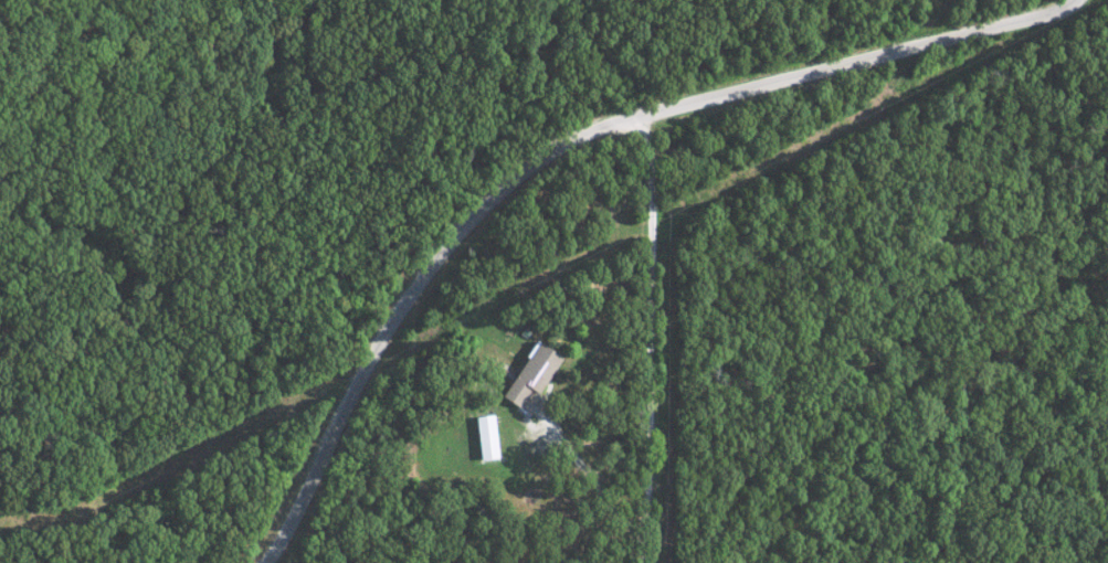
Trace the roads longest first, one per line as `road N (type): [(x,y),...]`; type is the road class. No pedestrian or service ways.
road 1 (residential): [(1073,0),(838,70),(675,104),(585,135),(529,168),(460,234),(394,320),(359,374),(266,562)]
road 2 (residential): [(636,119),(651,187),(643,562)]

